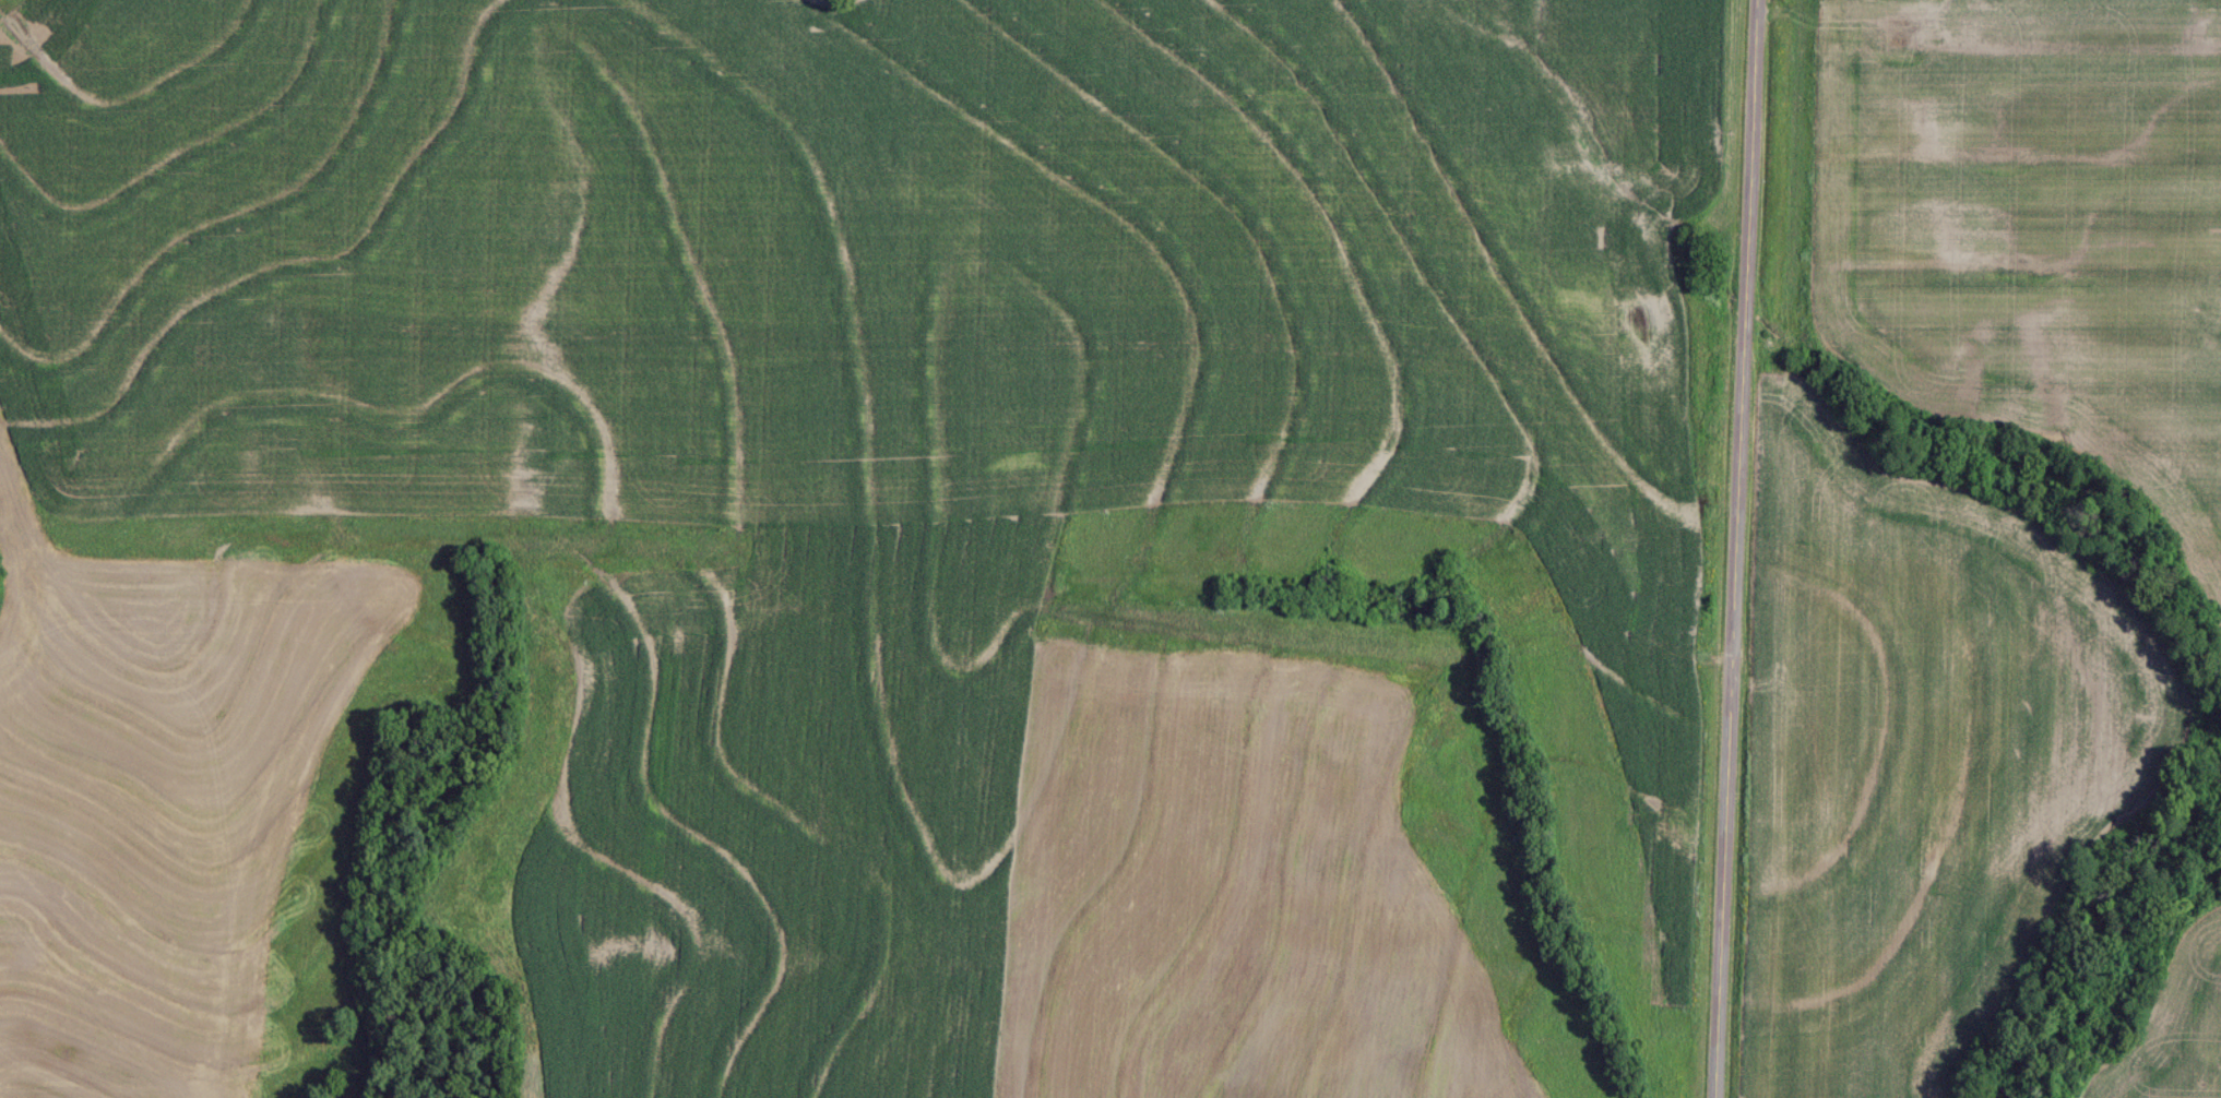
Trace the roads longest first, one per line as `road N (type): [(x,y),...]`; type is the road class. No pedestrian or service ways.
road 1 (residential): [(1718,1097),(1760,0)]

